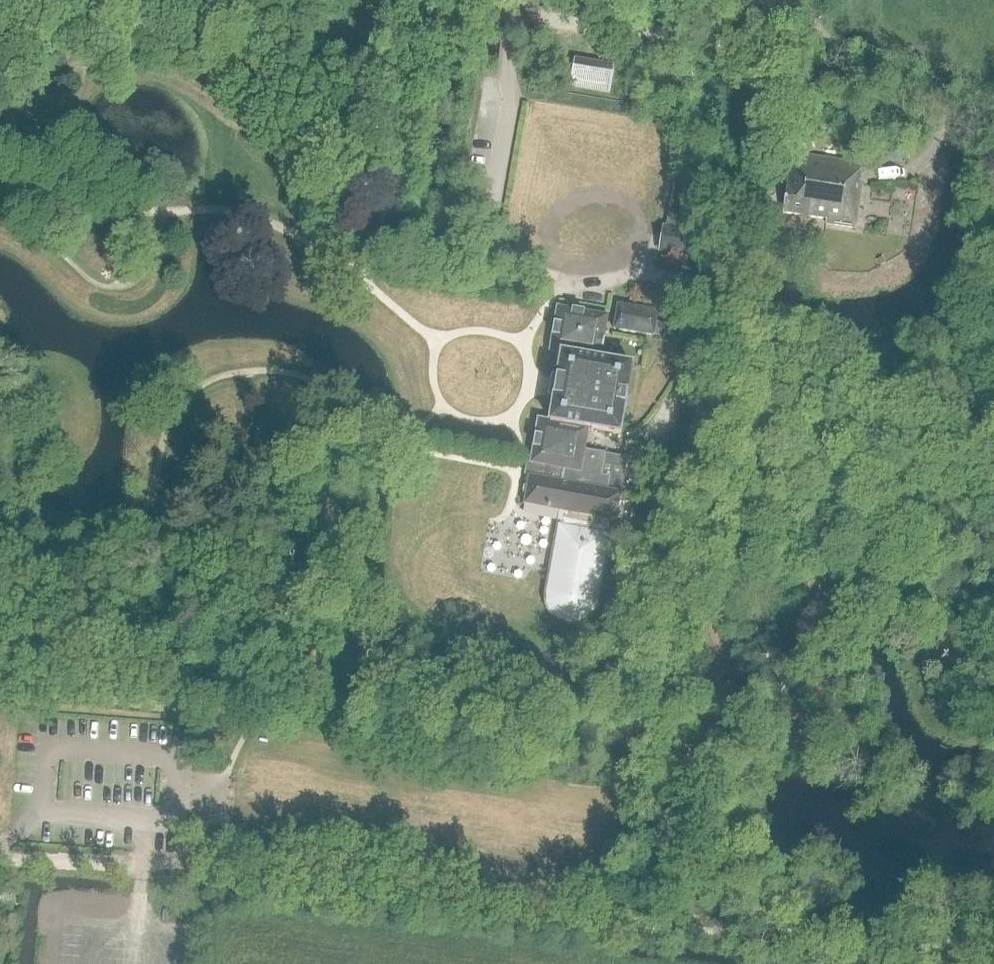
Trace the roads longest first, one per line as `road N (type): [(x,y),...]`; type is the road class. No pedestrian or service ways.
road 1 (track): [(761,0),(800,12),(846,65),(993,120)]
road 2 (track): [(0,855),(239,865)]

